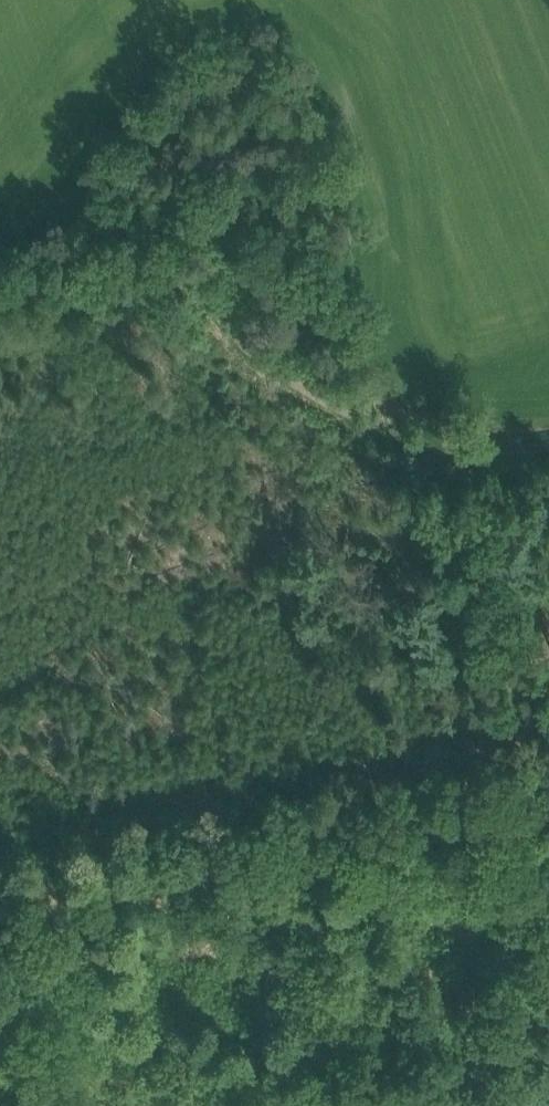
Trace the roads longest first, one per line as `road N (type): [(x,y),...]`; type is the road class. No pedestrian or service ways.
road 1 (track): [(548,448),(497,456),(437,449),(357,422),(277,363),(180,266),(124,266),(0,293)]
road 2 (track): [(0,914),(548,786)]
road 3 (track): [(0,957),(56,1105)]

